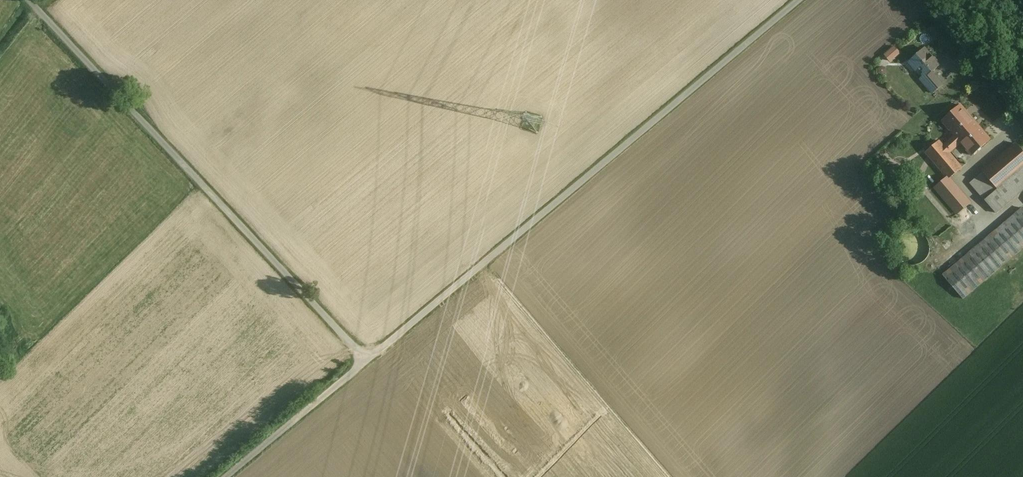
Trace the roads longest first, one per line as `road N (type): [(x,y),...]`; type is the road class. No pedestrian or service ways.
road 1 (unclassified): [(366,362),(800,0)]
road 2 (unclassified): [(366,362),(29,0)]
road 3 (unclassified): [(225,476),(366,362)]
road 4 (unclassified): [(927,0),(1022,114)]

